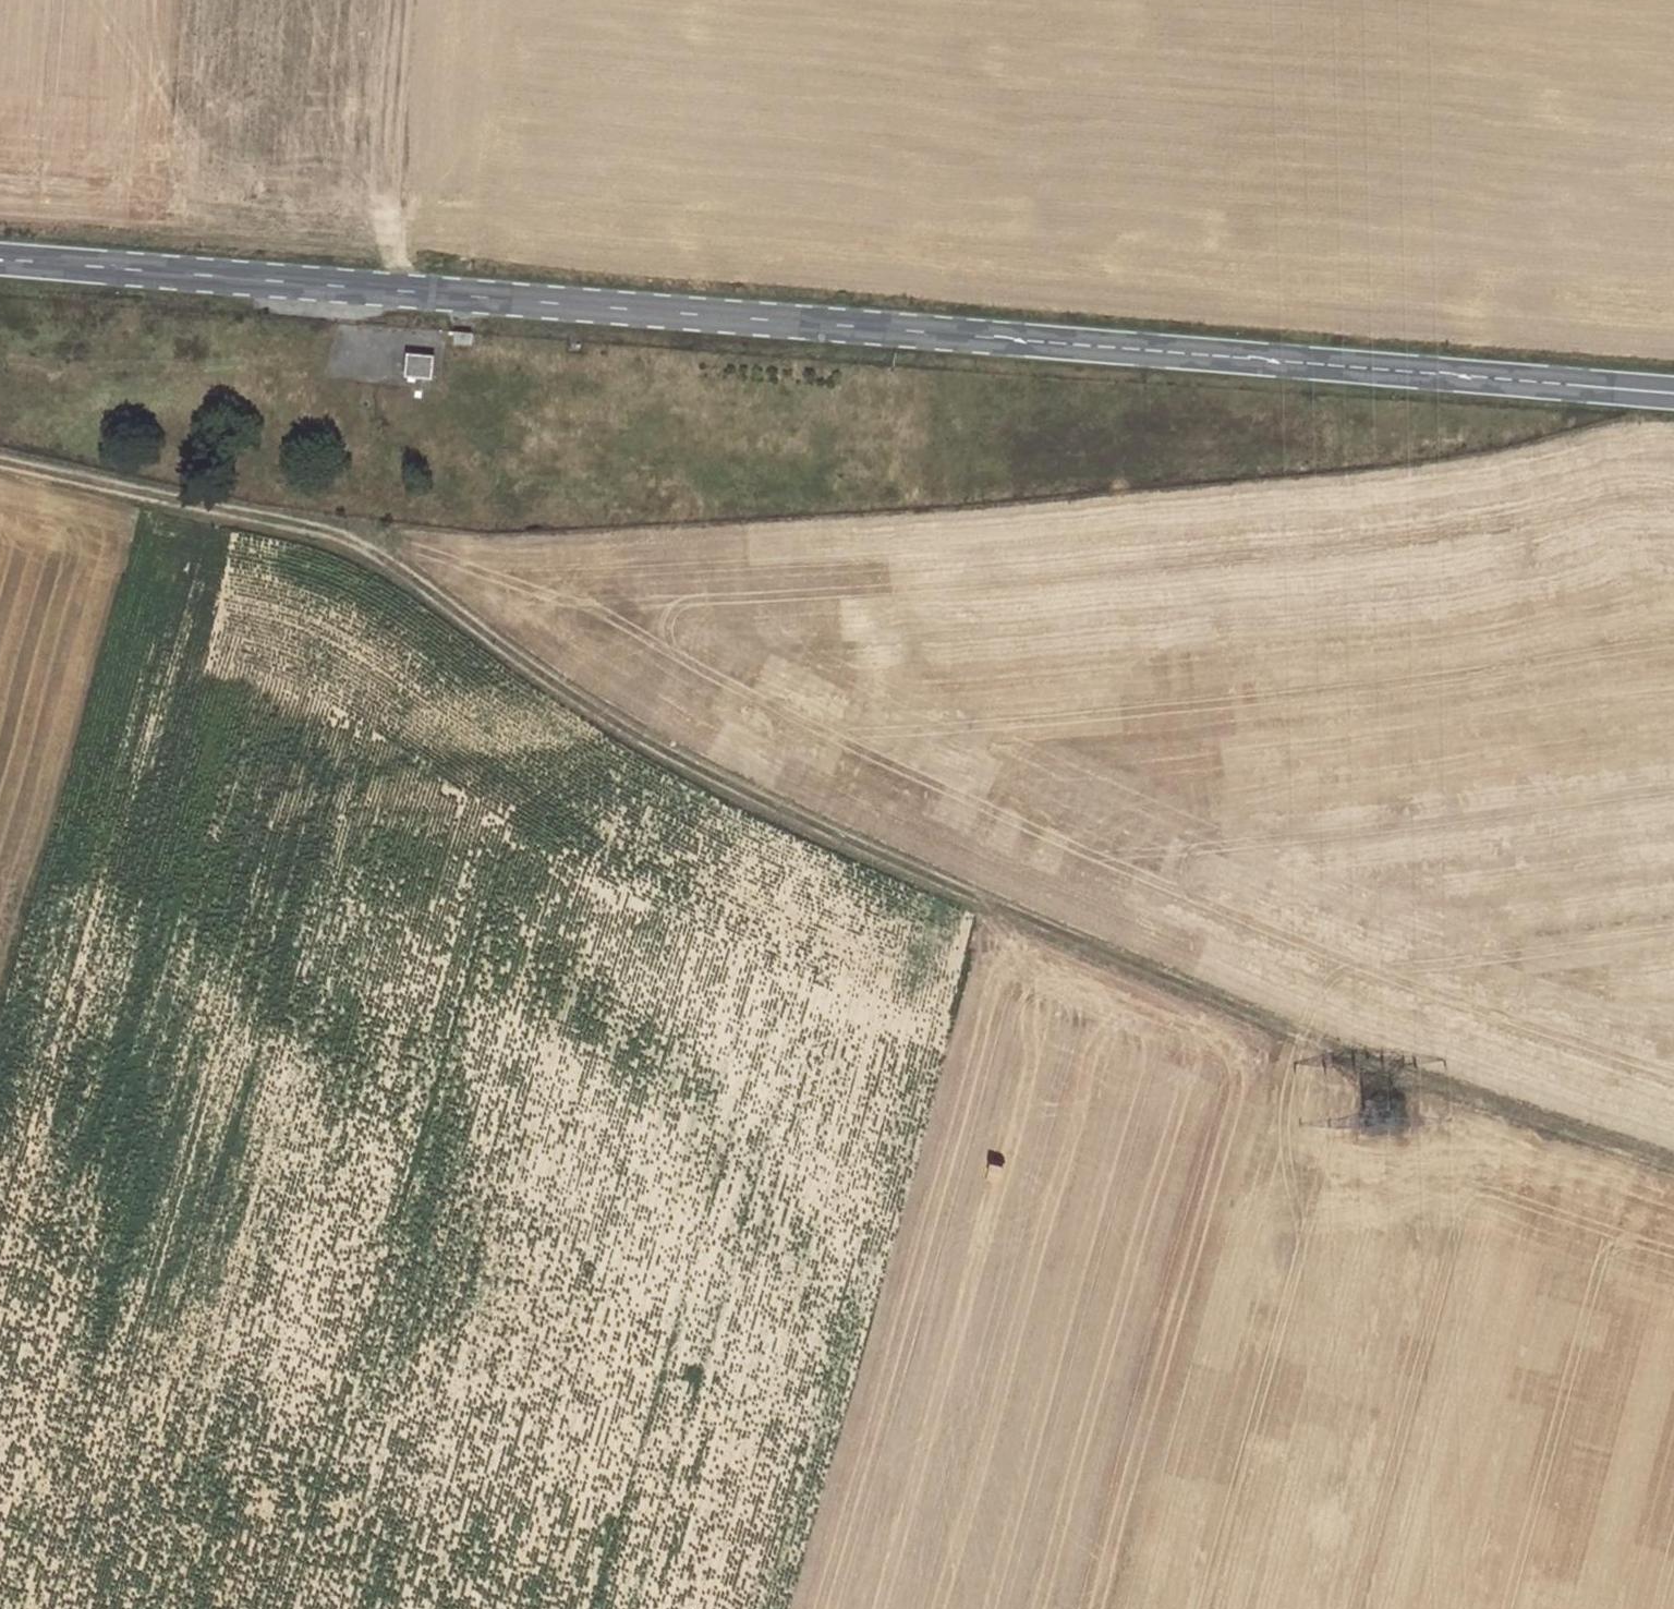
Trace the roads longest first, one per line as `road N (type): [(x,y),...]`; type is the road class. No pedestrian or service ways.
road 1 (track): [(0,452),(328,531),(643,734),(1028,912),(1443,1090),(1673,1167)]
road 2 (secondary): [(1673,398),(0,259)]

